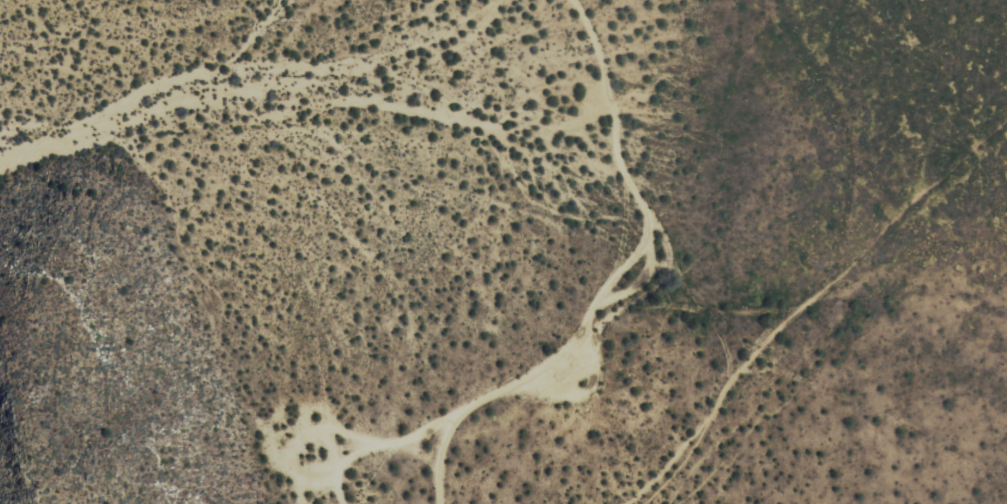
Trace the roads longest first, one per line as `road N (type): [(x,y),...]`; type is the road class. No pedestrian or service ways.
road 1 (track): [(439,503),(438,462),(457,416),(561,354),(595,302),(642,273),(644,211),(616,159),(592,38),(571,0)]

